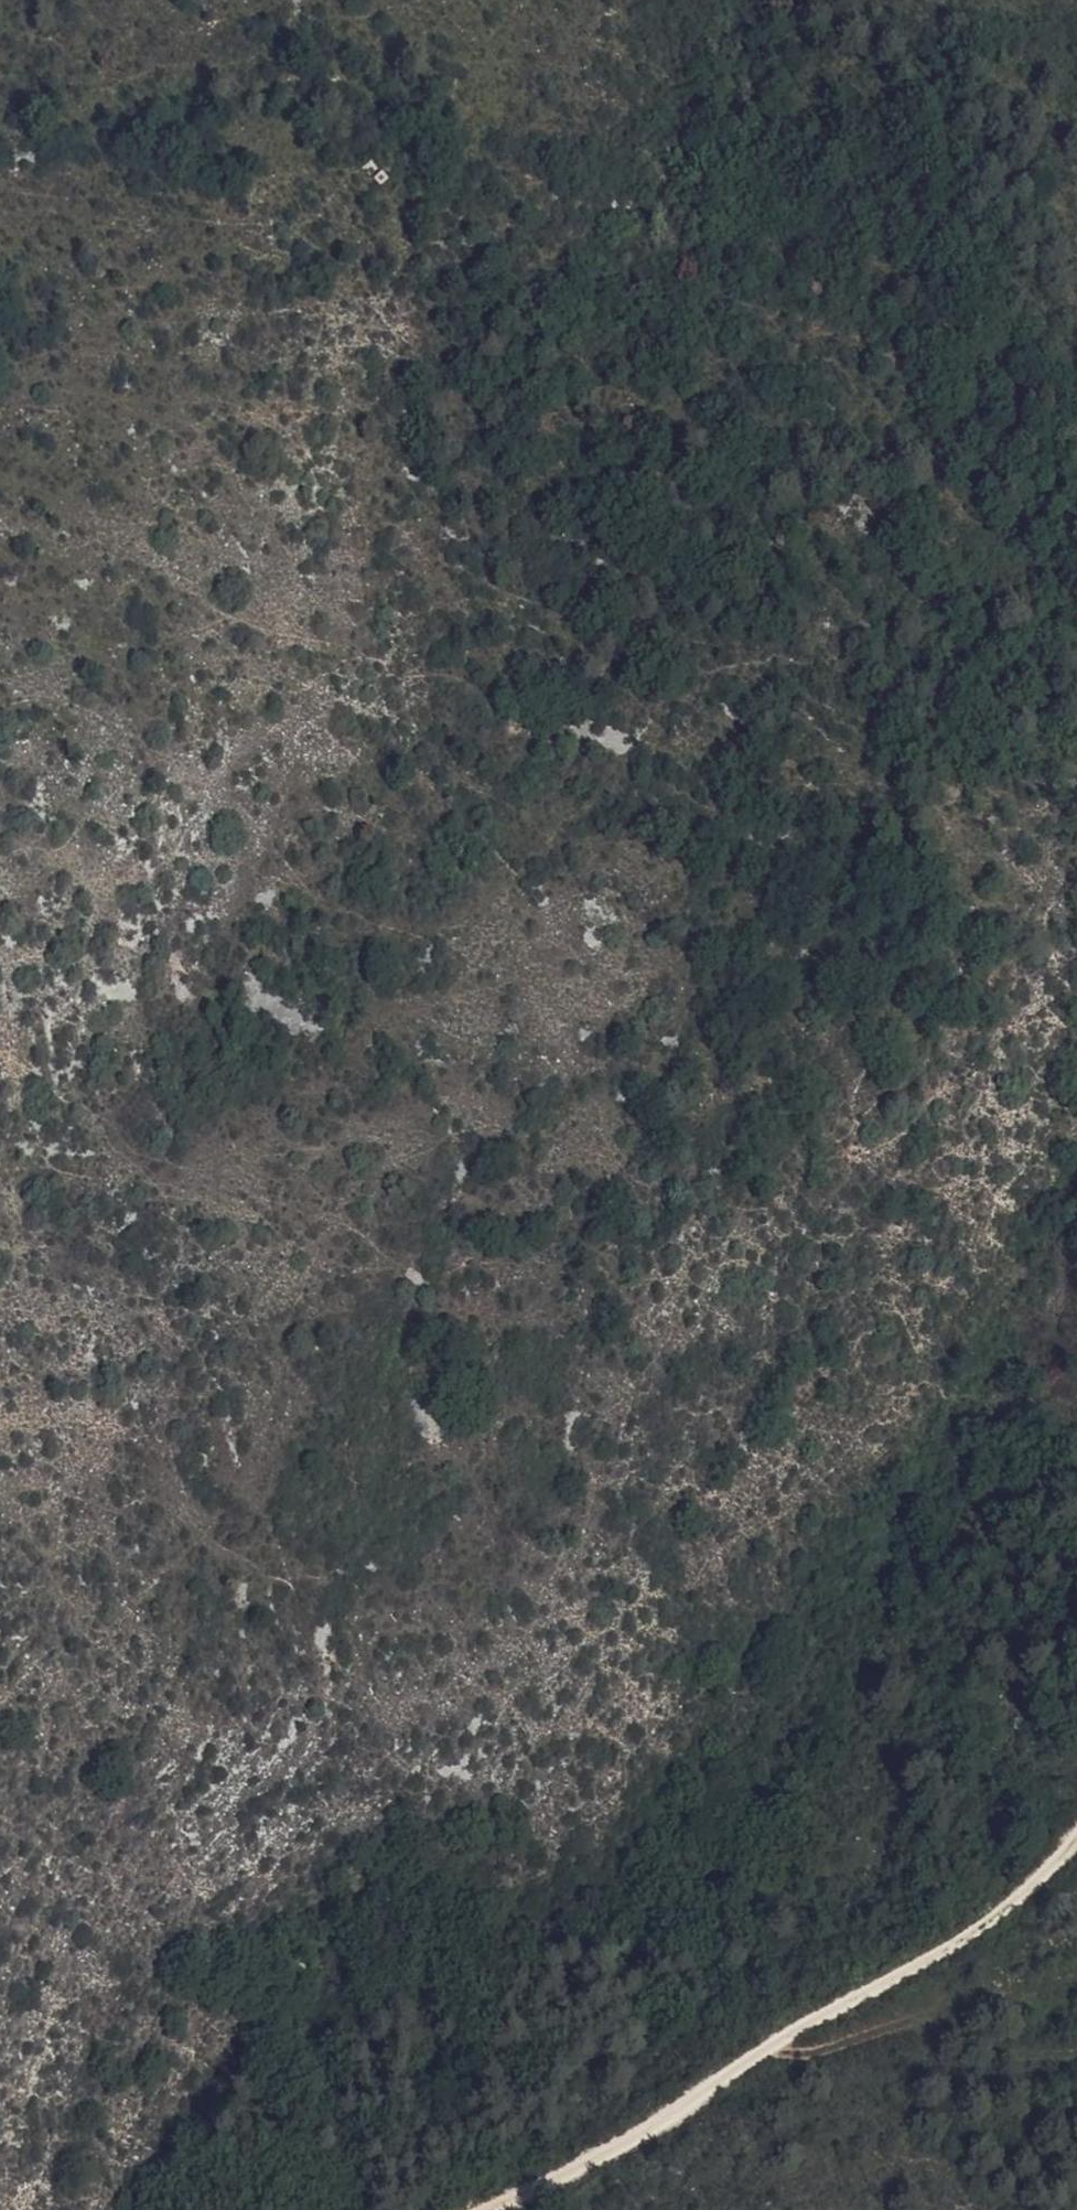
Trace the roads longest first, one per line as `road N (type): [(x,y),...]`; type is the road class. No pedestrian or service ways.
road 1 (track): [(1076,1847),(1061,1870),(810,2027),(644,2146),(523,2209)]

